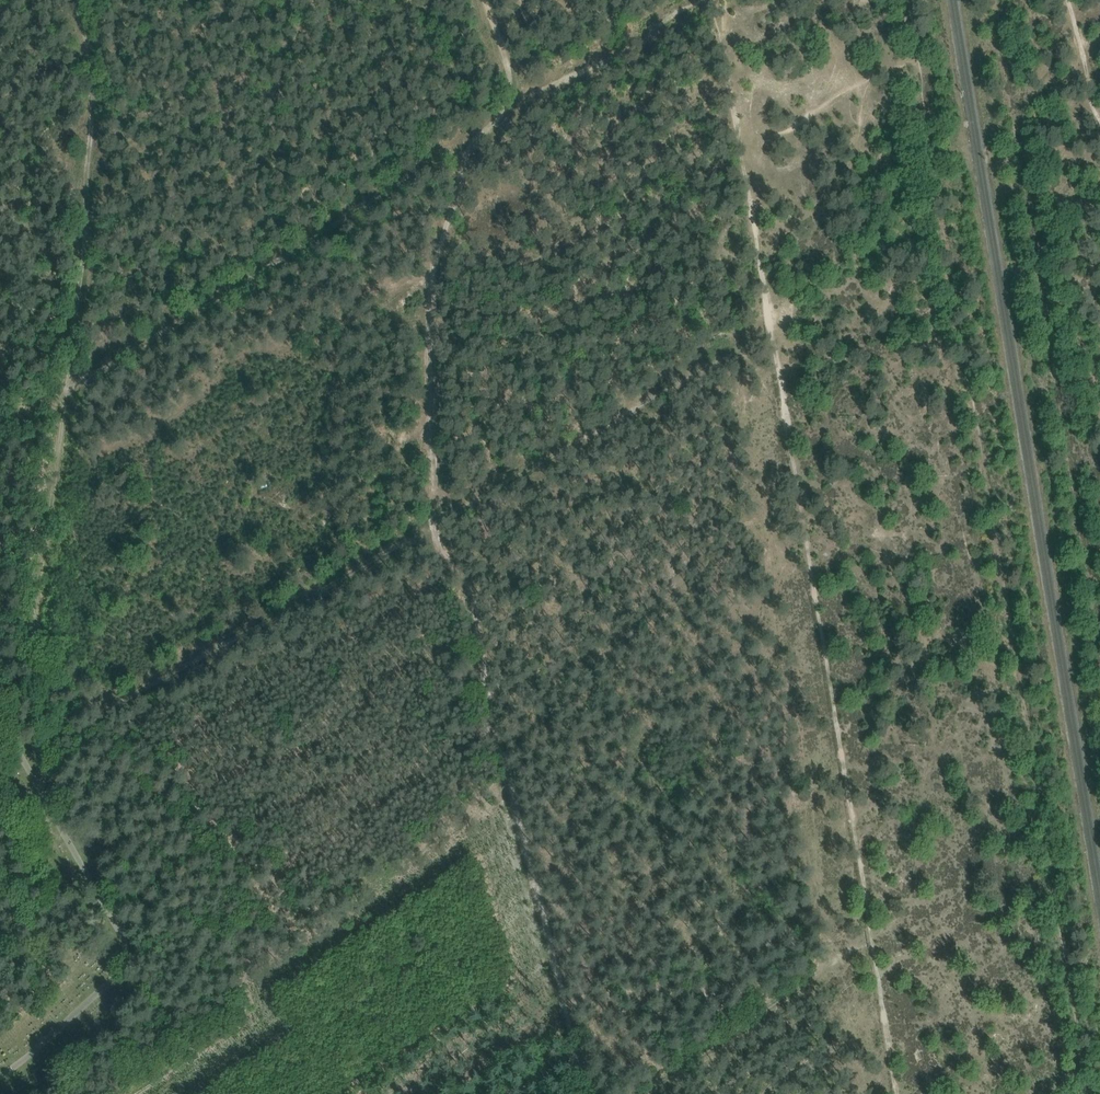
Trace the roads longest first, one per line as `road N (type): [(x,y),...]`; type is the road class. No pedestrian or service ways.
road 1 (track): [(692,0),(0,428)]
road 2 (track): [(771,329),(101,713)]
road 3 (track): [(436,524),(474,598),(493,719),(586,1093)]
road 4 (track): [(138,1093),(245,1027),(241,903),(236,878),(101,713)]
road 5 (track): [(436,524),(432,277),(473,140)]
road 6 (track): [(871,935),(645,1093)]
road 7 (track): [(33,634),(61,390)]
road 8 (track): [(101,713),(0,594)]
road 9 (track): [(486,0),(507,64),(498,124)]
road 10 (track): [(1099,116),(1068,0)]

